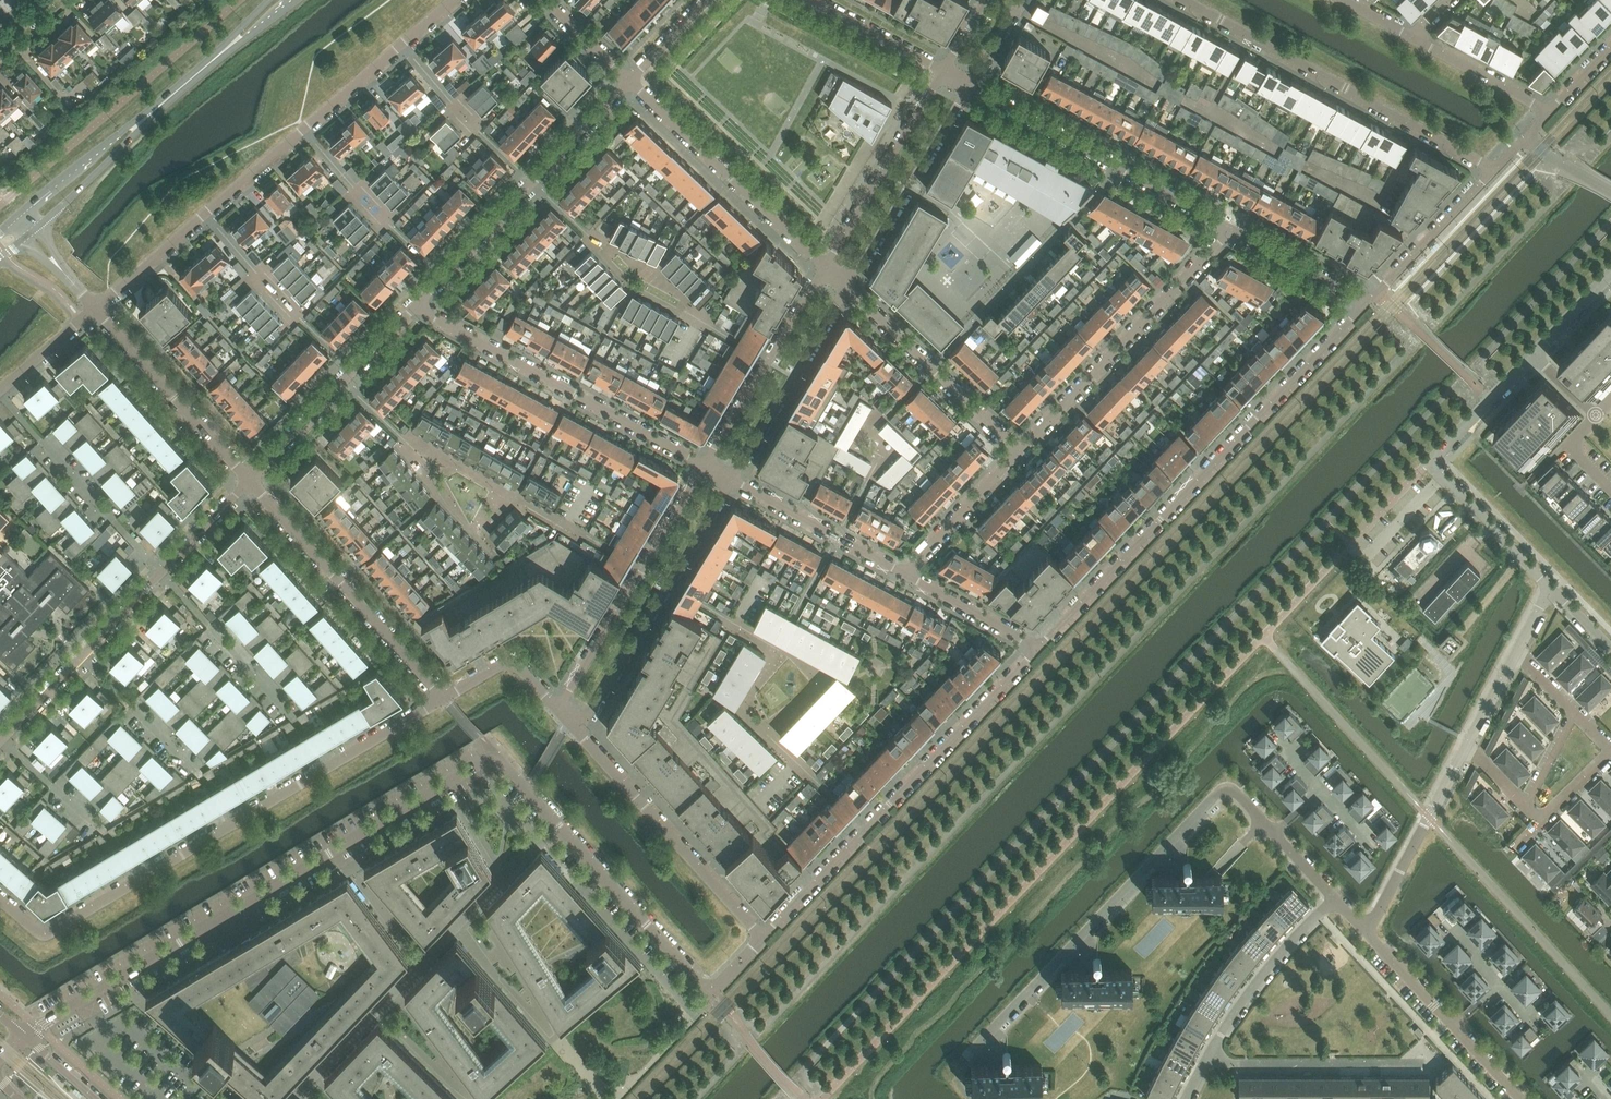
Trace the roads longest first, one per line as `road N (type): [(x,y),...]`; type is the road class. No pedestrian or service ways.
road 1 (residential): [(25,1037),(493,757),(710,995),(762,938)]
road 2 (residential): [(1368,304),(1037,650)]
road 3 (residential): [(967,1058),(1212,799),(1237,796),(1274,834)]
road 4 (residential): [(1184,0),(1493,171)]
road 5 (residential): [(417,302),(705,466)]
road 6 (residential): [(1533,357),(1429,462),(1550,589)]
road 7 (residential): [(1018,450),(1232,229)]
road 8 (residential): [(441,697),(247,479)]
road 9 (residential): [(579,732),(762,938)]
road 10 (residential): [(825,266),(629,79)]
road 11 (residential): [(162,574),(331,763)]
road 12 (residential): [(867,828),(1037,650)]
road 13 (residential): [(0,394),(162,574)]
road 14 (residential): [(847,288),(970,86)]
road 15 (residential): [(1018,450),(847,288)]
road 16 (residential): [(247,479),(93,308)]
road 17 (residential): [(944,72),(825,266)]
road 18 (residential): [(81,658),(240,819)]
road 19 (residential): [(732,481),(847,288)]
road 20 (residential): [(1209,1057),(1421,1064)]
road 21 (residential): [(1466,747),(1367,934)]
road 22 (residential): [(1335,901),(1280,955),(1209,1057)]
road 23 (residential): [(0,741),(150,873)]
road 24 (residential): [(732,481),(905,575)]
road 25 (residential): [(1493,171),(1368,304)]
road 26 (residential): [(0,900),(48,934),(150,873)]
road 27 (residential): [(579,732),(668,585)]
road 28 (residential): [(905,575),(1018,450)]
road 29 (residential): [(970,86),(1118,166)]
road 30 (residential): [(417,302),(530,183)]
road 31 (residential): [(641,570),(559,711)]
road 32 (secondary): [(144,121),(18,216)]
road 33 (residential): [(1368,304),(1232,229)]
road 34 (residential): [(1548,112),(1412,37)]
road 35 (residential): [(762,938),(867,828)]
road 36 (residential): [(1037,650),(905,575)]
road 37 (secondary): [(37,228),(144,121)]
road 38 (residential): [(815,0),(944,72)]
road 39 (residential): [(441,697),(512,663),(559,711)]
road 40 (residential): [(530,183),(629,79)]
road 41 (residential): [(93,308),(202,215)]
road 42 (residential): [(247,479),(342,381)]
road 43 (residential): [(300,130),(401,44)]
road 44 (residential): [(1232,229),(1118,166)]
road 45 (residential): [(202,215),(300,130)]
road 46 (residential): [(331,763),(441,697)]
road 47 (residential): [(1367,934),(1455,1027)]
road 48 (residential): [(247,479),(162,574)]
road 49 (residential): [(0,389),(93,308)]
road 50 (residential): [(705,466),(641,570)]
road 51 (residential): [(668,585),(732,481)]
road 52 (residential): [(768,362),(705,466)]

